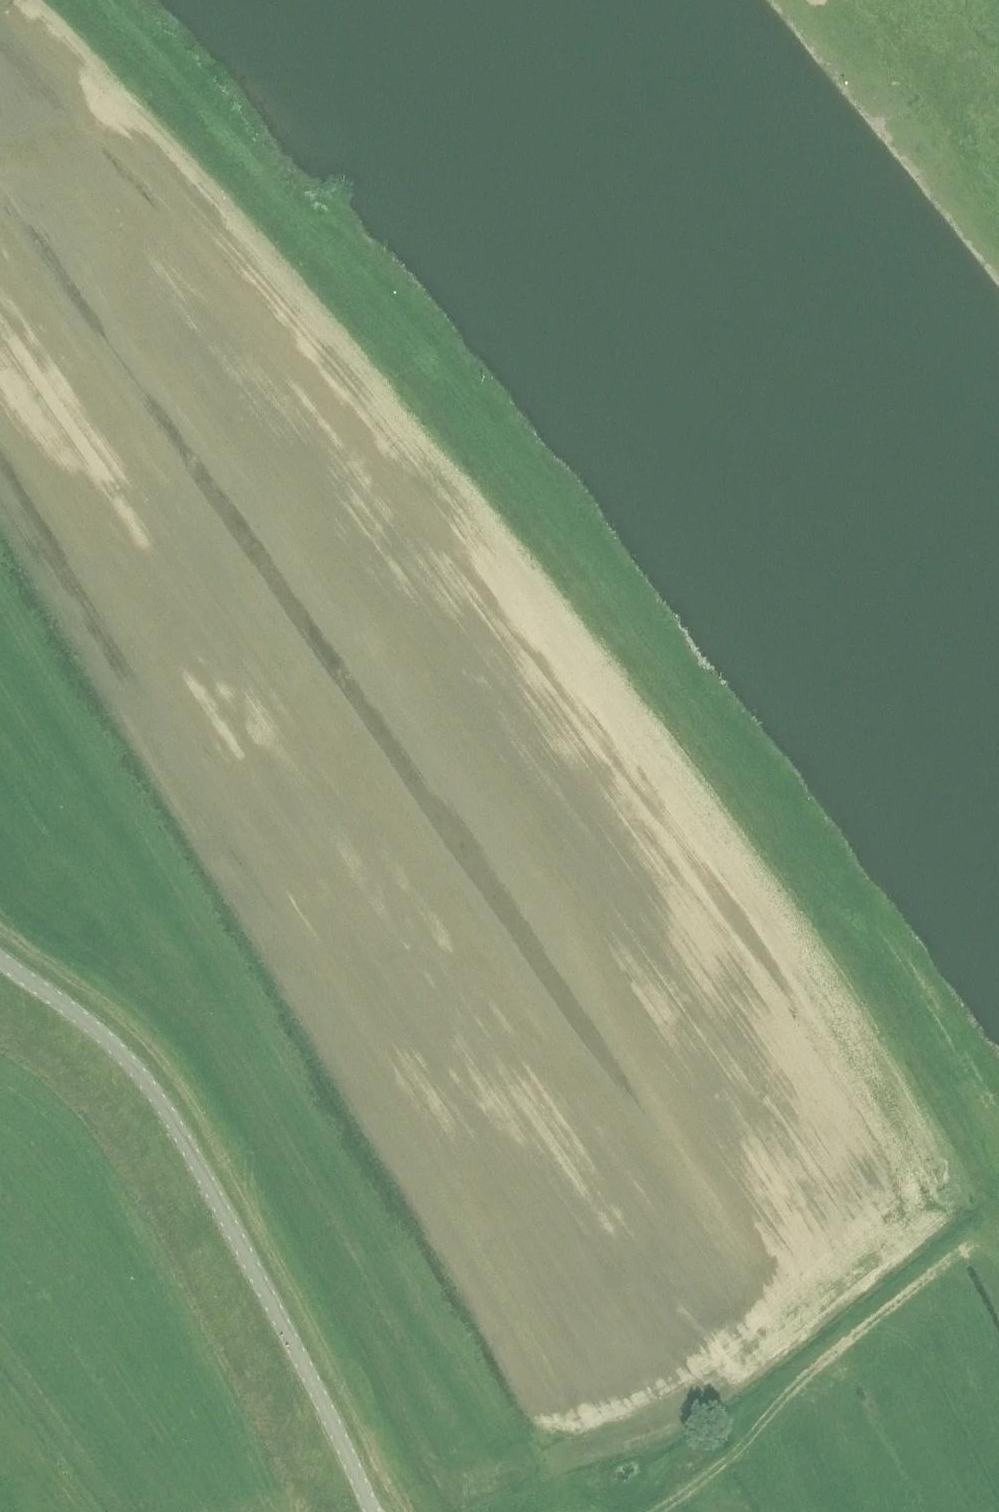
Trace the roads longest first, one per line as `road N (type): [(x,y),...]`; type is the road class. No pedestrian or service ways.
road 1 (tertiary): [(371,1511),(311,1379),(167,1113),(113,1045),(0,959)]

